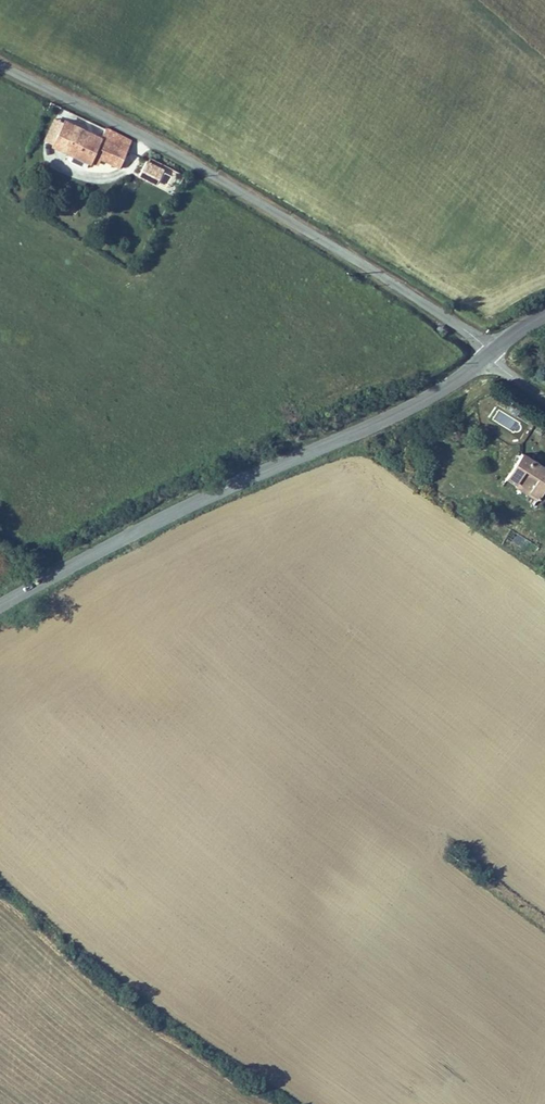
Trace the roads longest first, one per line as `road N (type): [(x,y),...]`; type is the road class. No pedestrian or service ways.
road 1 (unclassified): [(490,355),(230,184),(0,65)]
road 2 (tertiary): [(490,355),(425,400),(0,603)]

